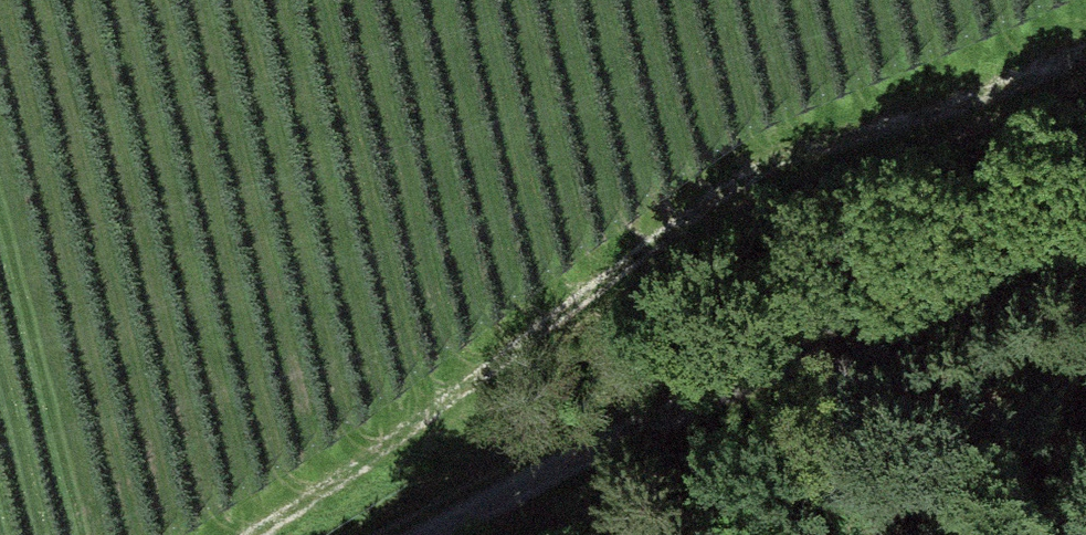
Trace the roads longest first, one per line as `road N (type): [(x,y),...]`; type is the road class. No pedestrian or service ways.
road 1 (track): [(250,534),(724,192),(792,156),(1037,73)]
road 2 (track): [(475,534),(896,314),(1085,226)]

